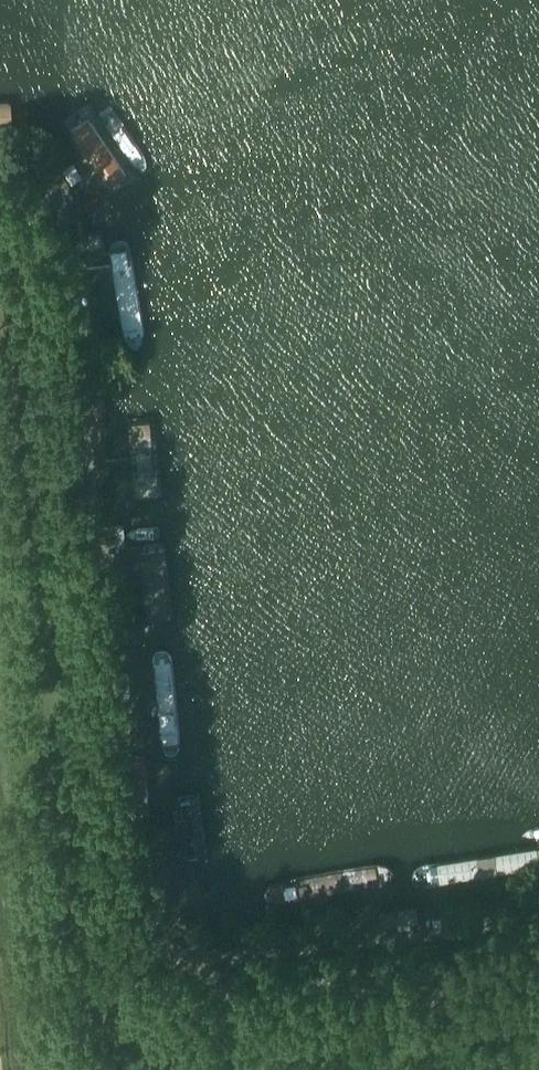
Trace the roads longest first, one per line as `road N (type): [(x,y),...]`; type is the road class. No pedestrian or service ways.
road 1 (residential): [(538,927),(436,953),(175,975),(141,965),(66,214),(54,184),(35,168),(0,163)]

